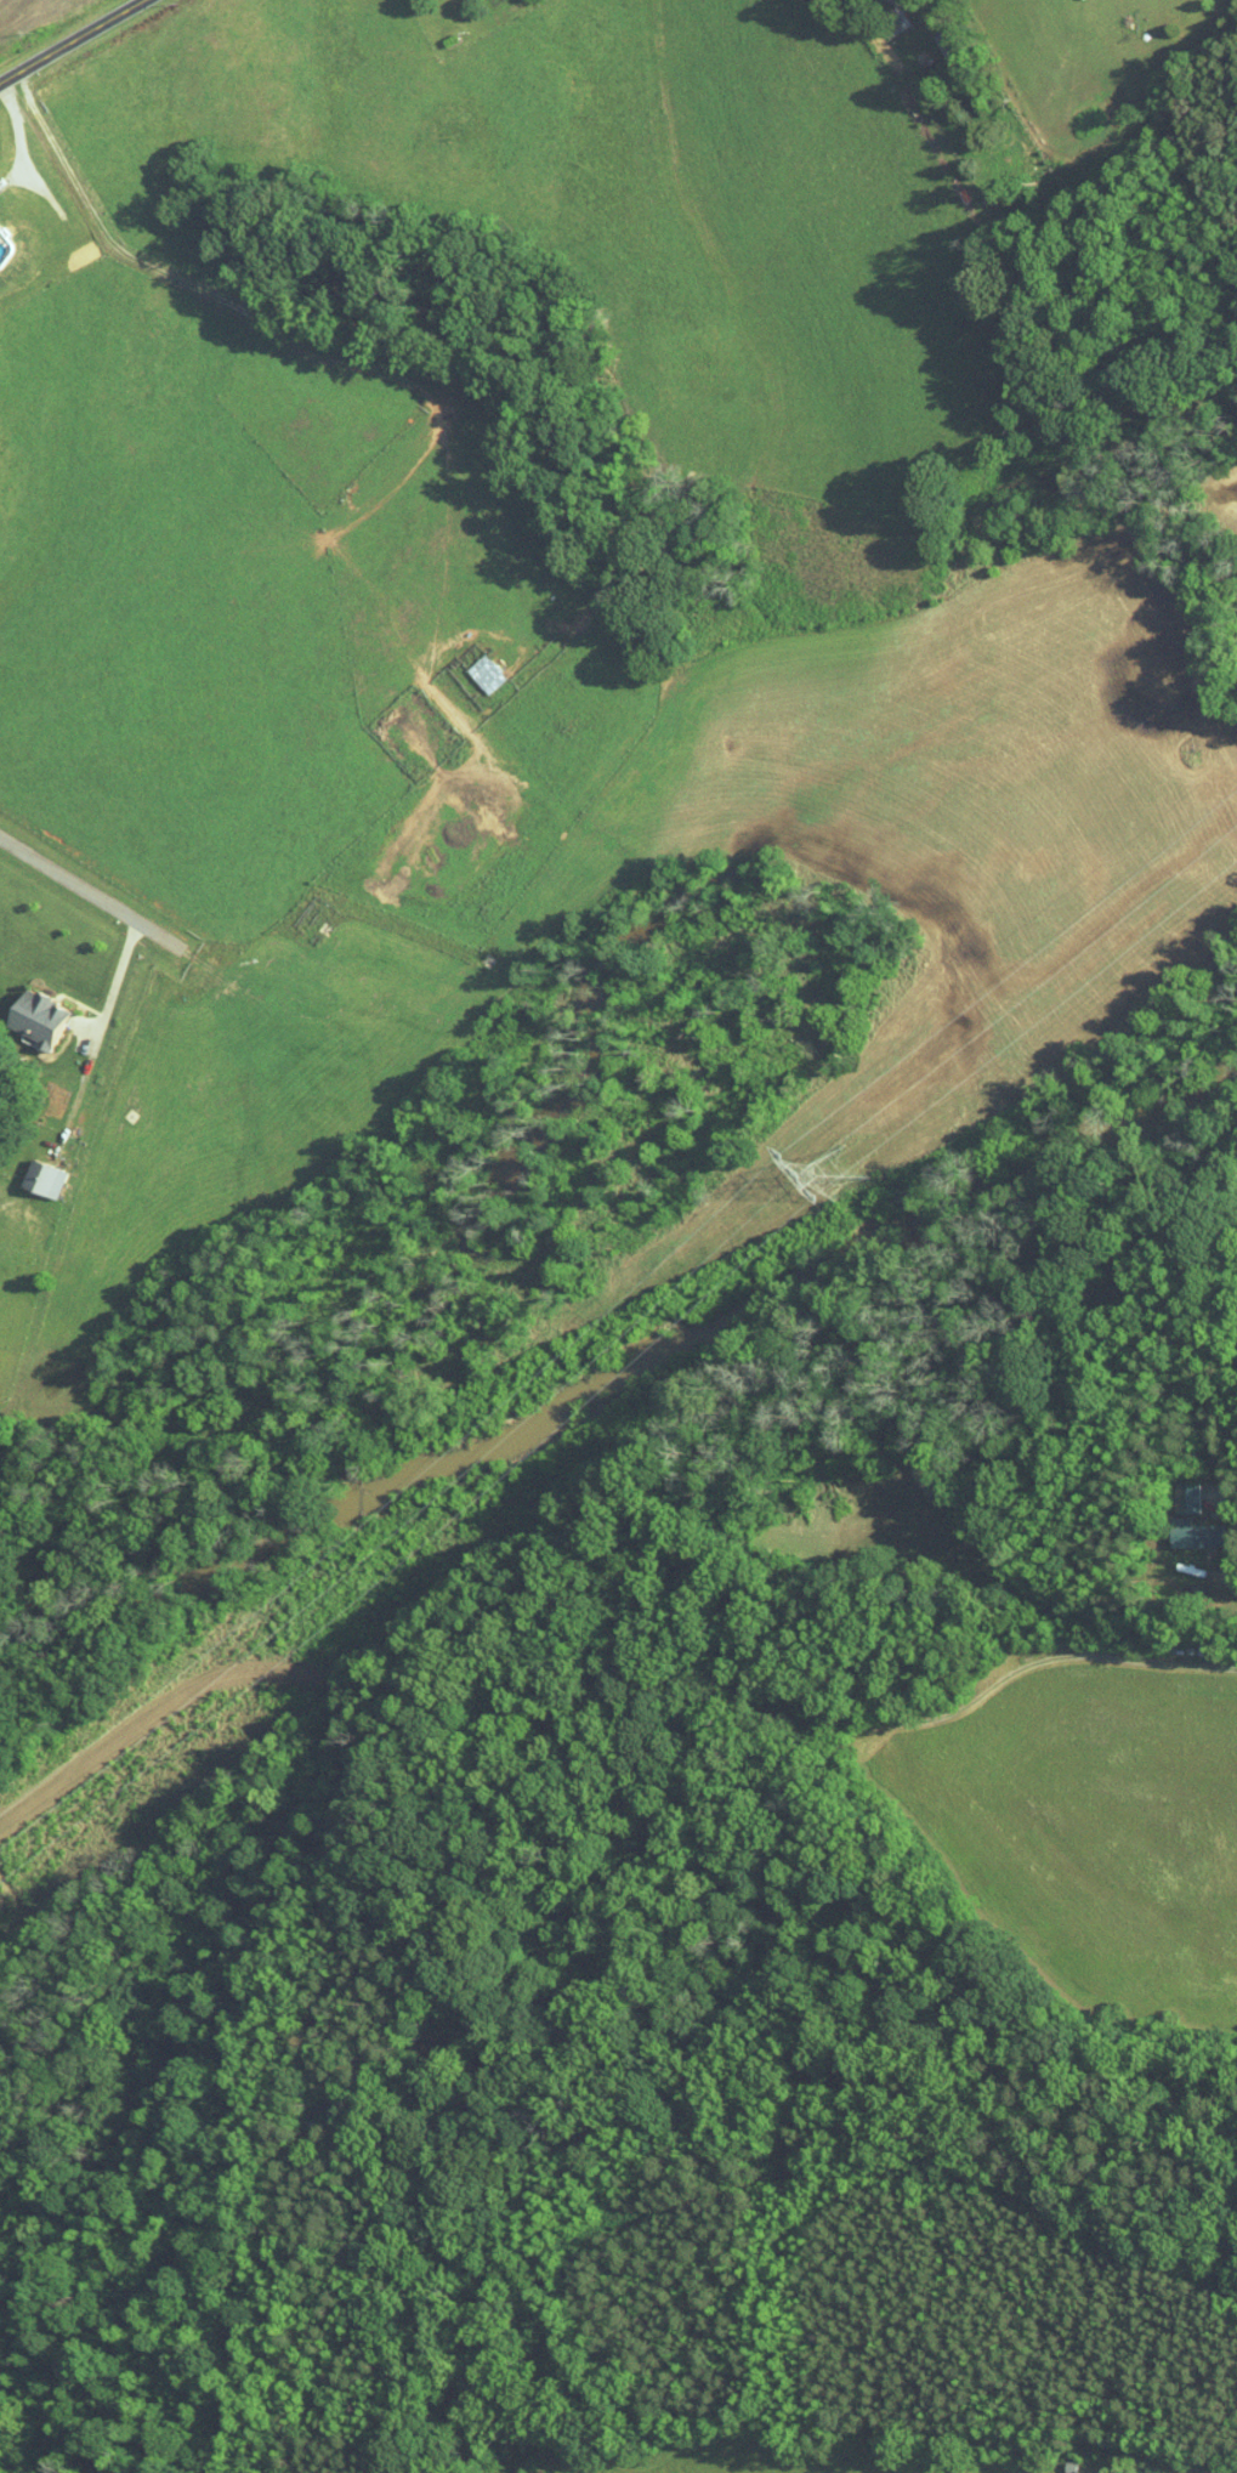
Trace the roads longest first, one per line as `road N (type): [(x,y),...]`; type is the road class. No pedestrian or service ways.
road 1 (residential): [(0,836),(174,943)]
road 2 (residential): [(0,75),(134,0)]

